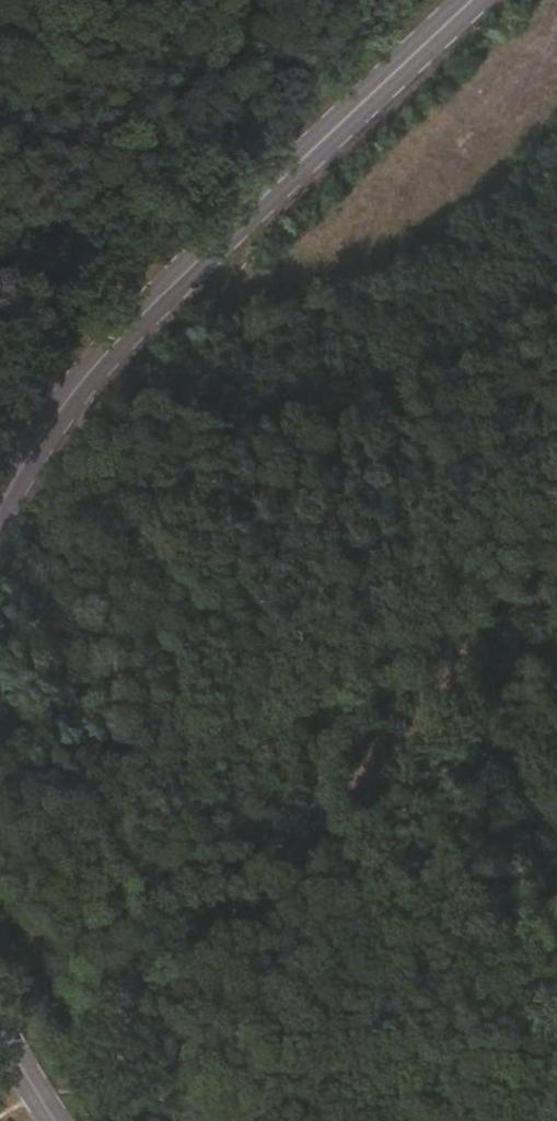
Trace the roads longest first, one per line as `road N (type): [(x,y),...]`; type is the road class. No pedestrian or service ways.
road 1 (secondary): [(0,492),(57,401),(466,0)]

